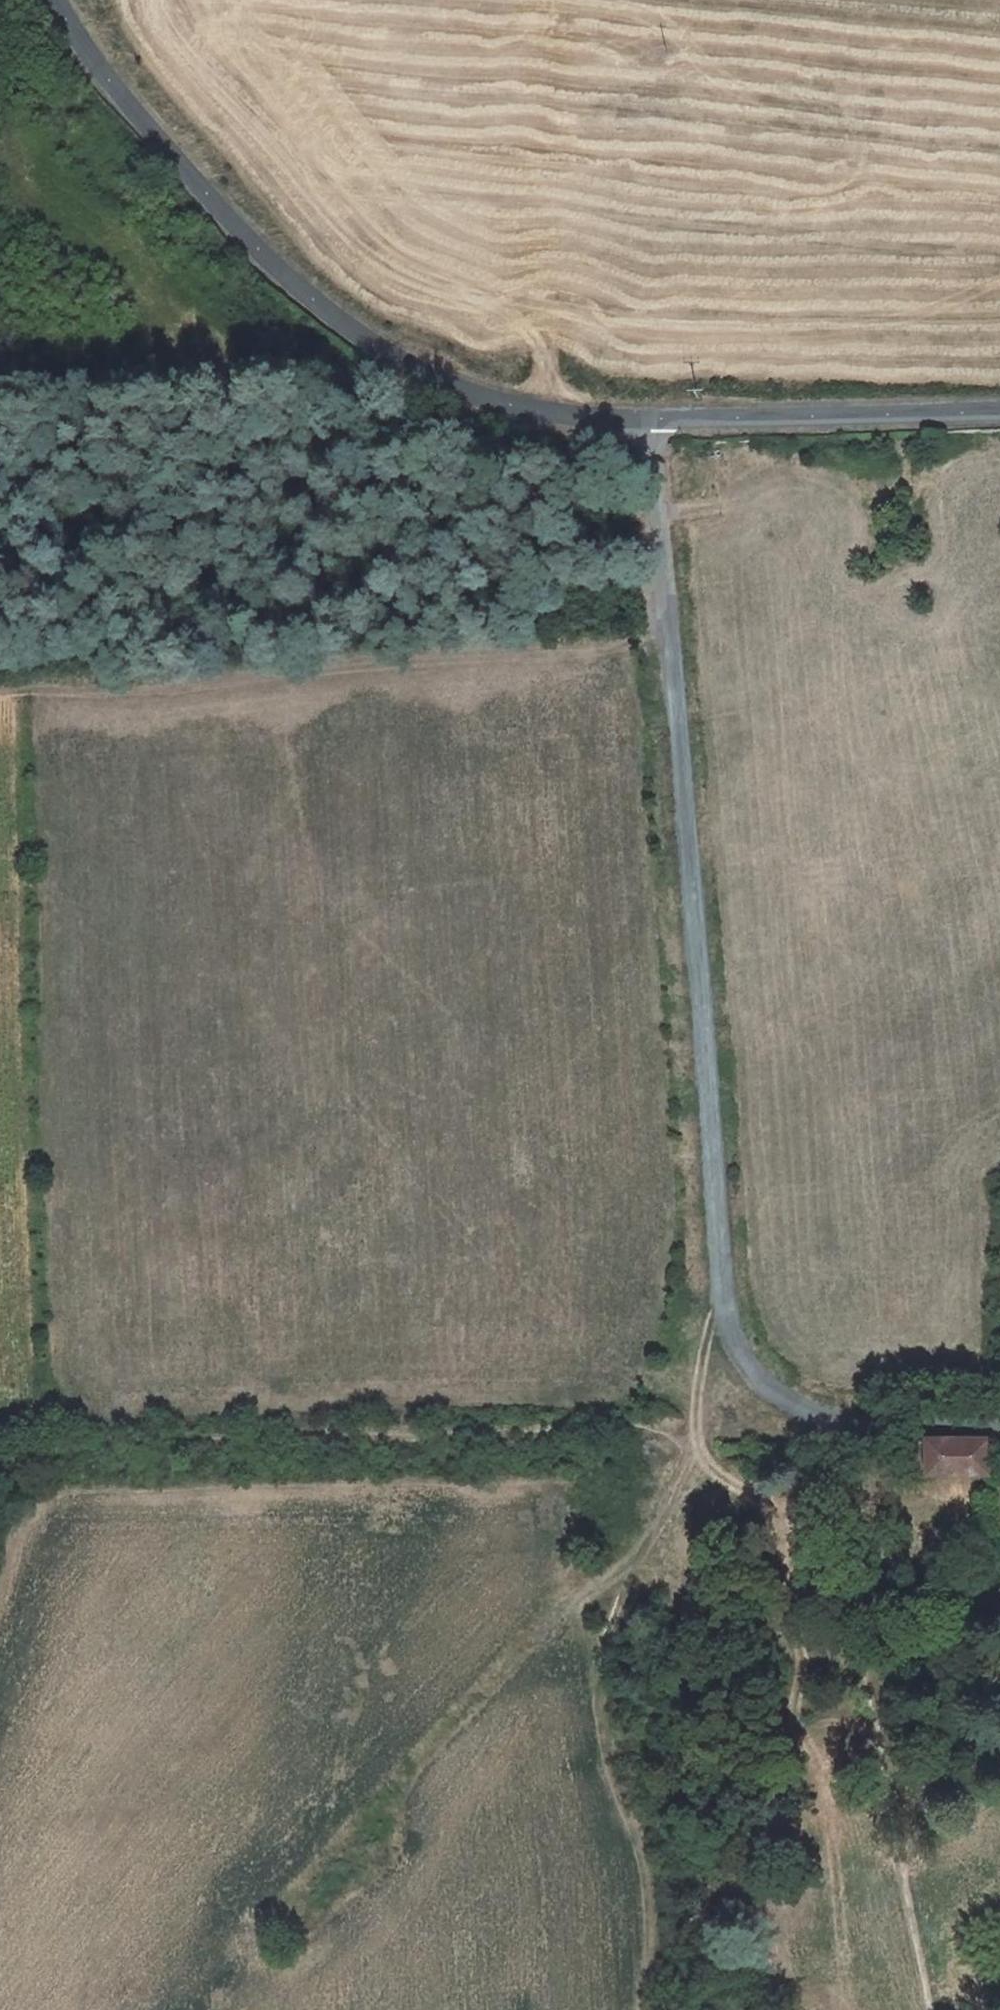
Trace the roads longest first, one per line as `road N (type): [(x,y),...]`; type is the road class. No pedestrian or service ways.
road 1 (tertiary): [(999,413),(653,420),(437,384),(365,342),(264,257),(144,119),(57,0)]
road 2 (track): [(722,1311),(709,1336),(693,1452),(727,1484),(778,1502)]

